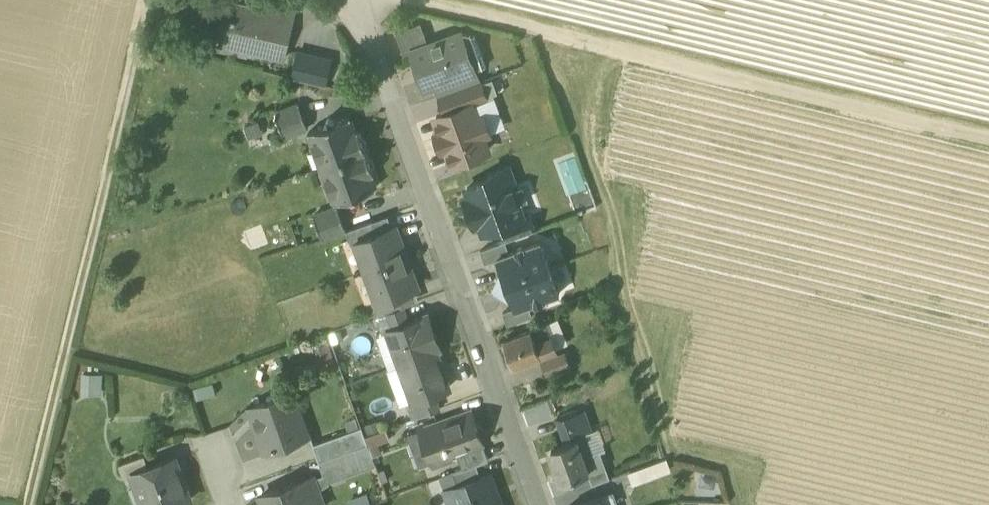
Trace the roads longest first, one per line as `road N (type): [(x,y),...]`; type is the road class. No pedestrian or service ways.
road 1 (track): [(988,145),(368,0)]
road 2 (residential): [(540,504),(356,0)]
road 3 (track): [(33,504),(155,0)]

